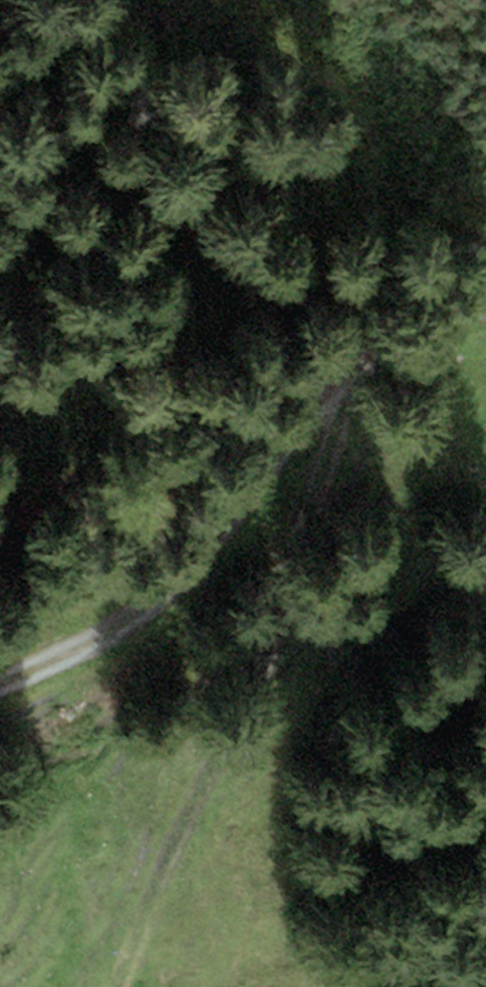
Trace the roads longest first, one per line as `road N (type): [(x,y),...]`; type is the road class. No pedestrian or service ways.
road 1 (track): [(347,380),(318,508),(270,649),(191,800),(116,986)]
road 2 (track): [(0,672),(144,600),(250,503),(376,337),(446,301),(485,296)]

